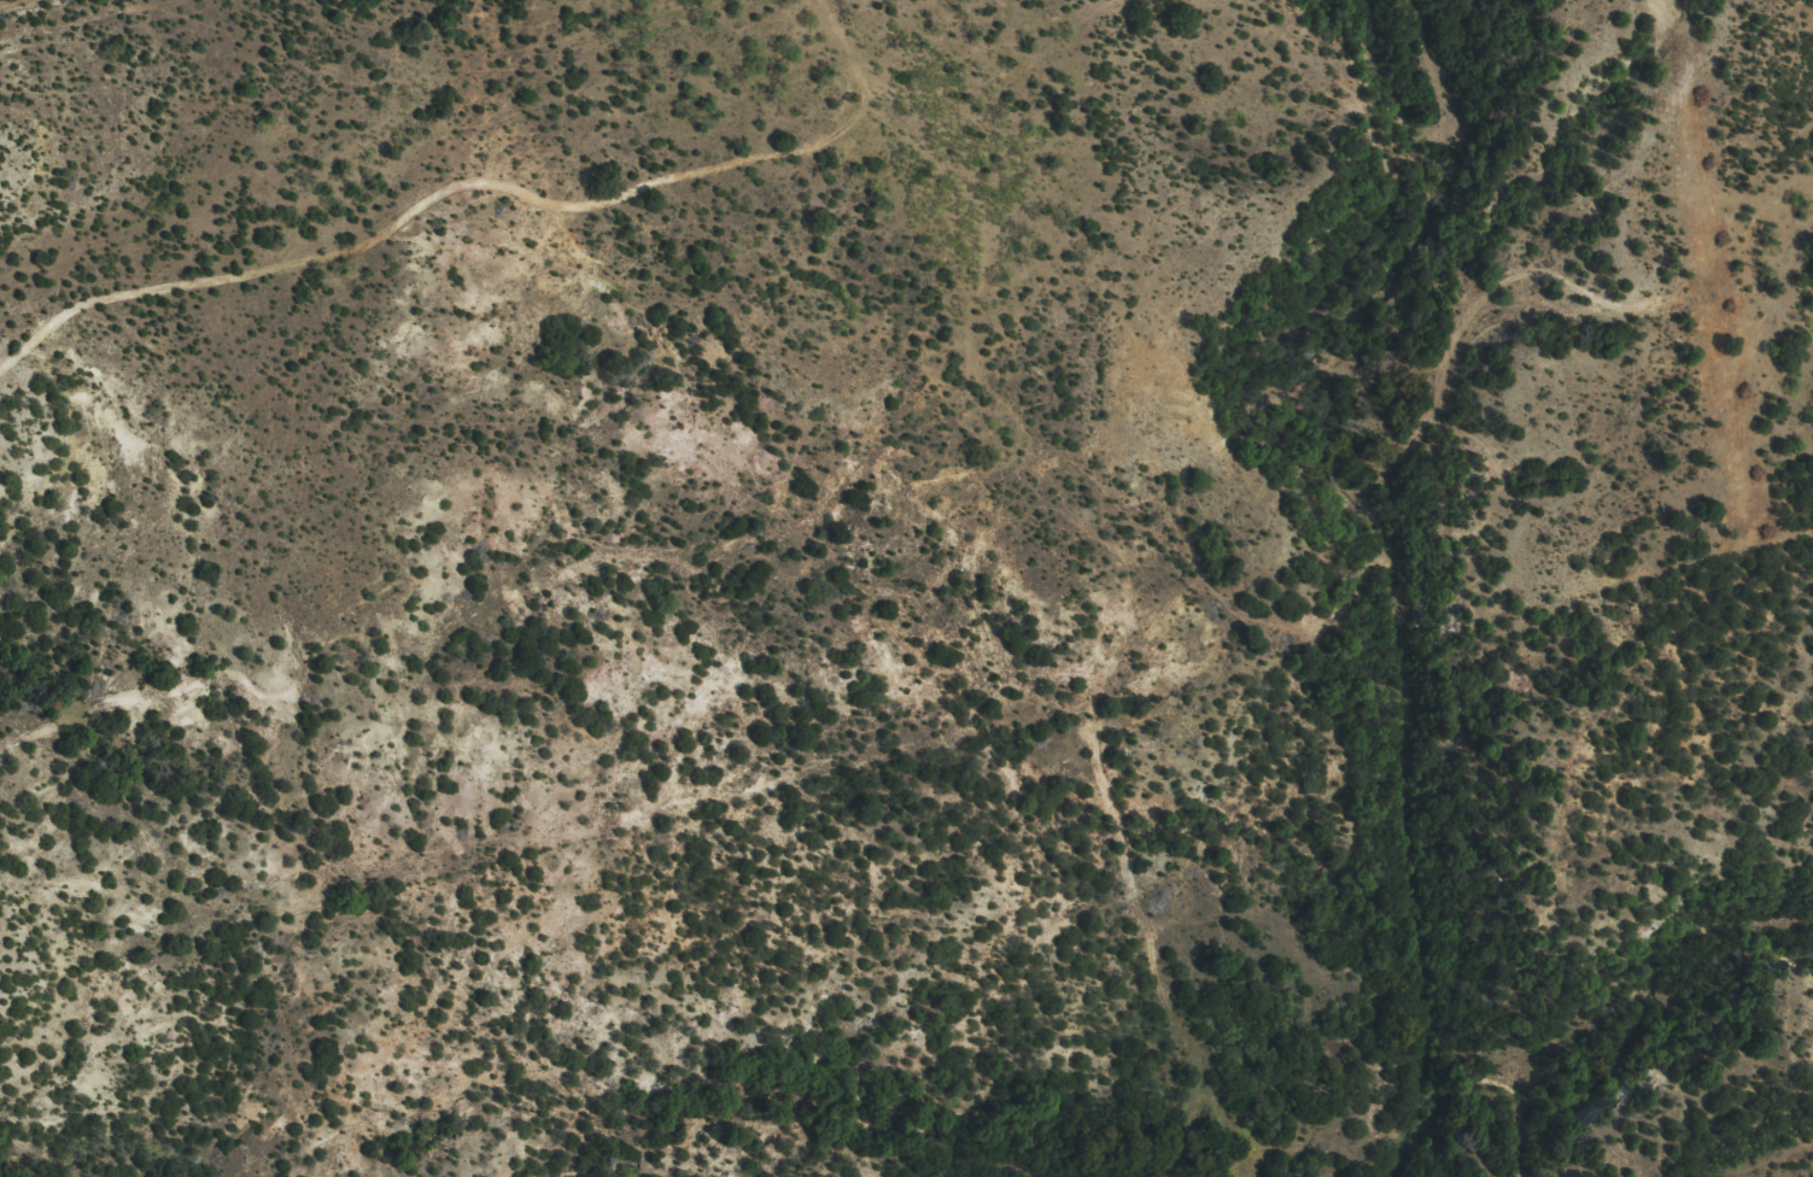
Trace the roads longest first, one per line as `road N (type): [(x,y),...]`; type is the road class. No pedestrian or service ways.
road 1 (residential): [(0,38),(47,28),(232,18),(274,0)]

